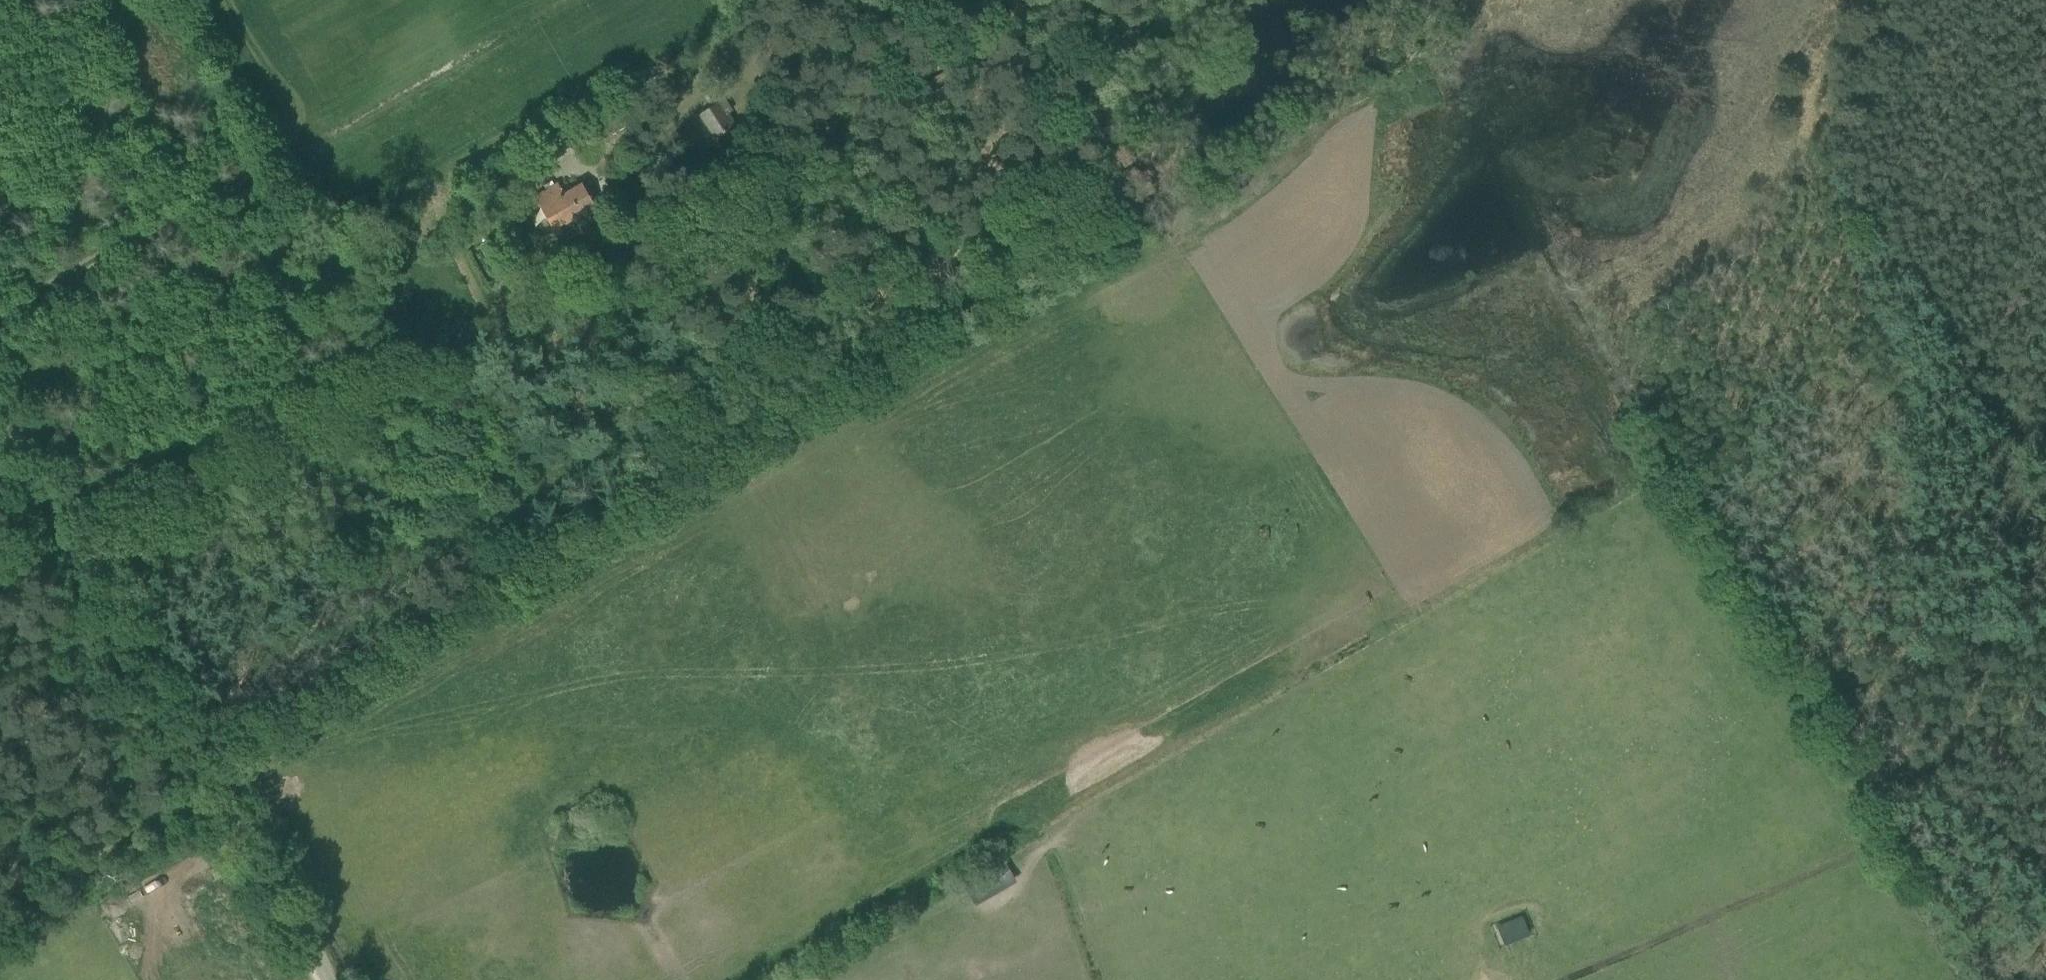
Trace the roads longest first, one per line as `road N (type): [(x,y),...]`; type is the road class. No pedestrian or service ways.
road 1 (unclassified): [(329,979),(0,384)]

